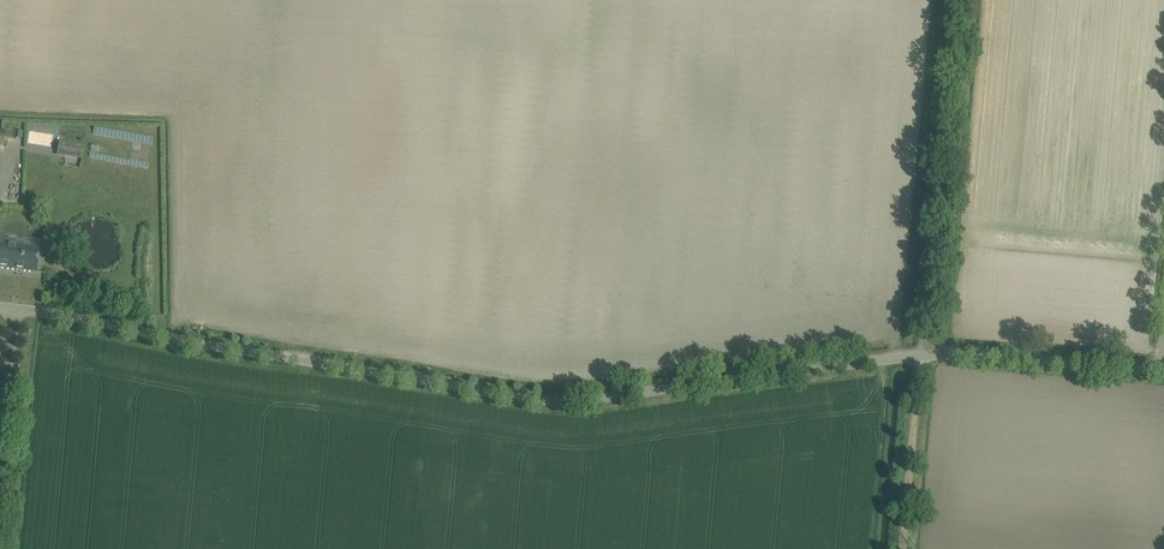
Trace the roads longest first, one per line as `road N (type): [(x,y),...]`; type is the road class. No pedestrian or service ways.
road 1 (unclassified): [(1154,372),(946,354),(555,401),(0,307)]
road 2 (track): [(902,548),(952,0)]

